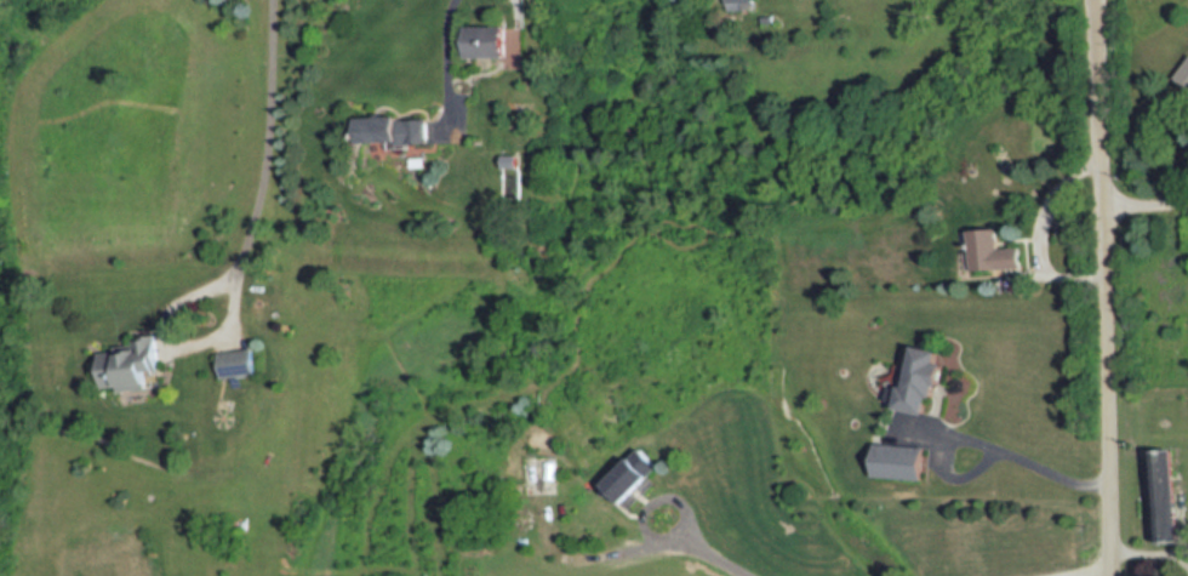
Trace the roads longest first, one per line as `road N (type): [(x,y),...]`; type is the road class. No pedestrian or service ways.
road 1 (residential): [(1096,0),(1112,575)]

